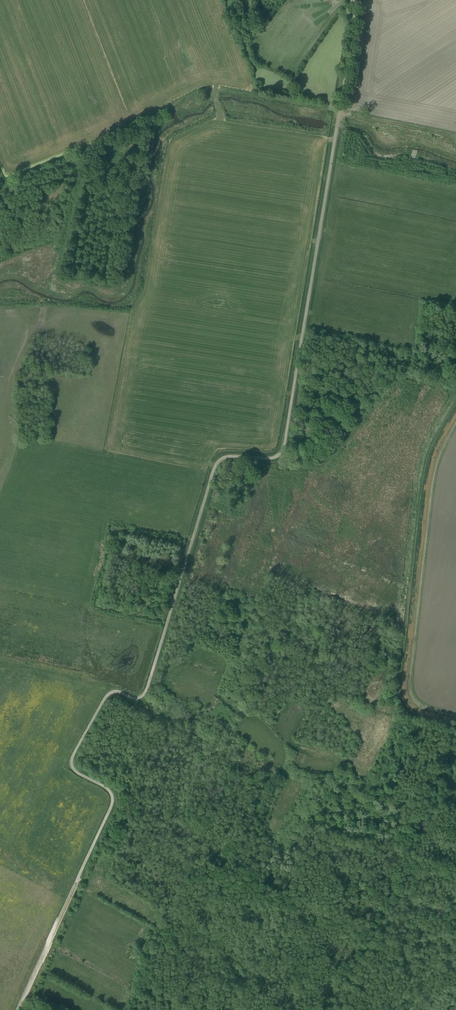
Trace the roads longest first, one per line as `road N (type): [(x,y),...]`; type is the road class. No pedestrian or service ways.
road 1 (unclassified): [(75,879),(113,795),(74,767),(72,755),(106,691),(143,687),(217,457),(271,457),(283,440),(353,0)]
road 2 (track): [(216,88),(194,93),(78,163),(57,238)]

